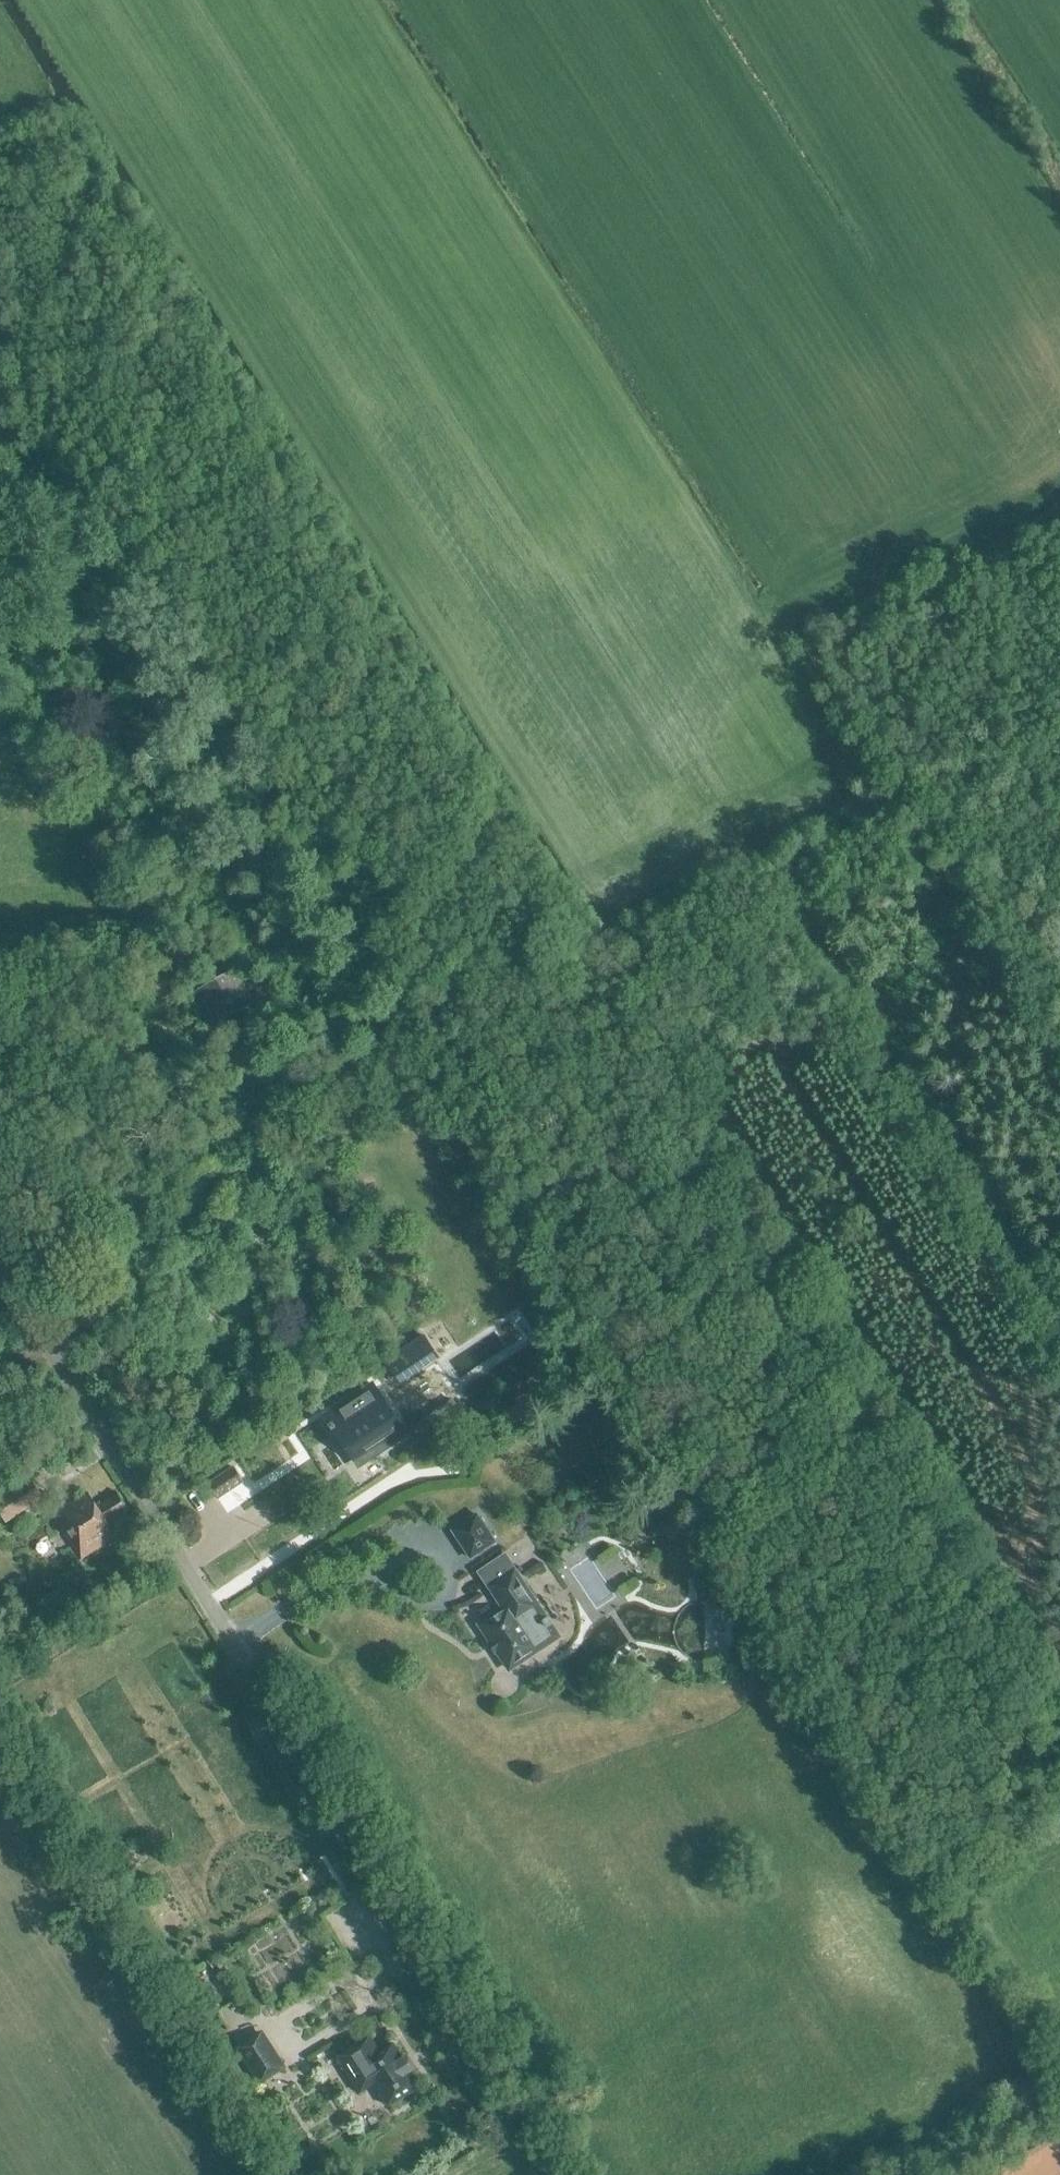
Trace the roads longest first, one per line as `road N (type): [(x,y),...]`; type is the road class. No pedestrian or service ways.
road 1 (unclassified): [(567,2174),(0,1272)]

